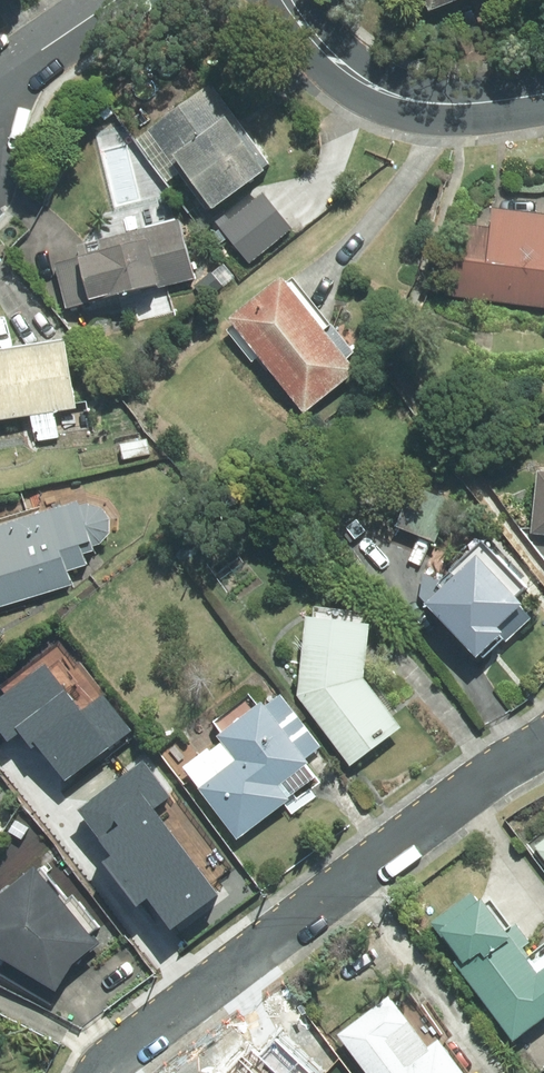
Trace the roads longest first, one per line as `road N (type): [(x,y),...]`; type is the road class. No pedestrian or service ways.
road 1 (residential): [(543,741),(100,1072)]
road 2 (residential): [(285,0),(347,68),(404,97),(460,104),(543,97)]
road 3 (residential): [(0,81),(115,0)]

